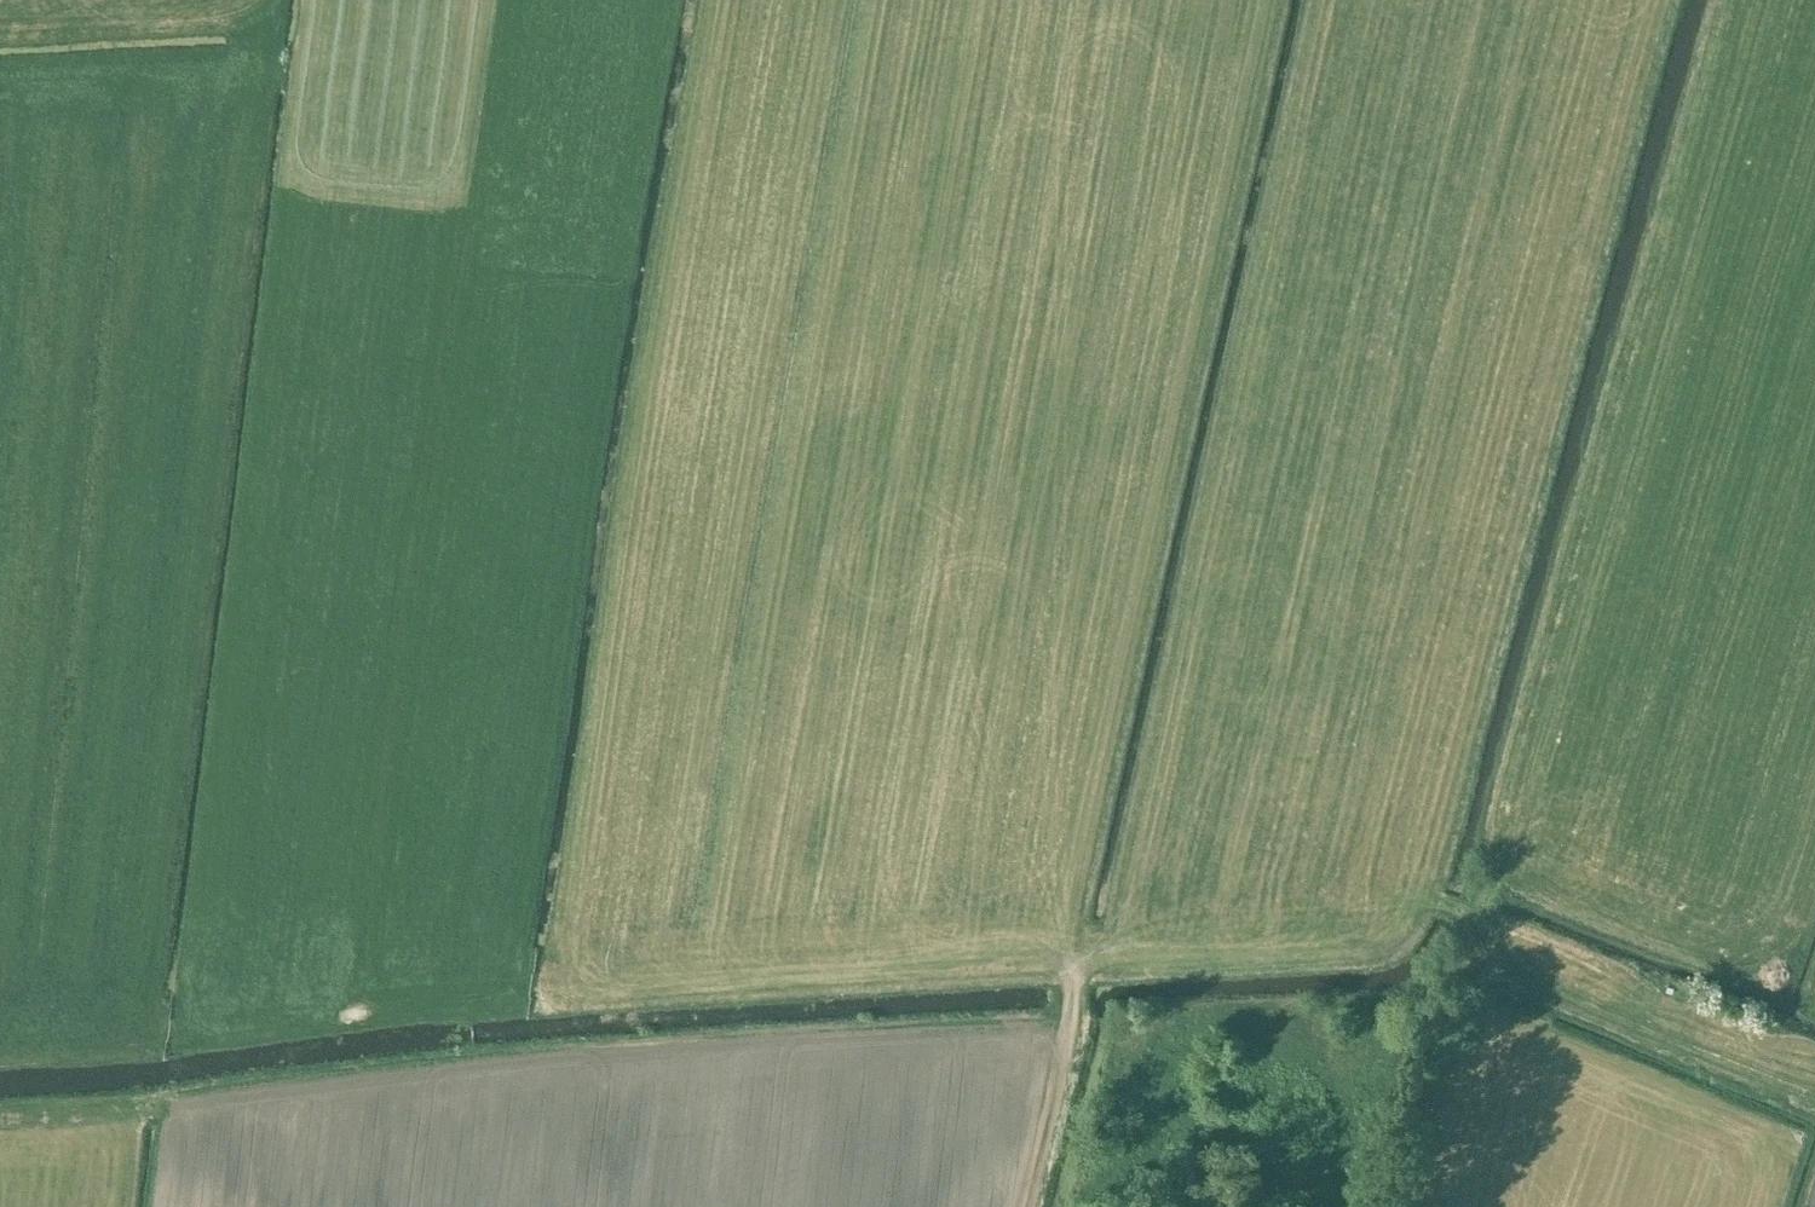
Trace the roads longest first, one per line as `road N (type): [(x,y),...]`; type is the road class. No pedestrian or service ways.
road 1 (track): [(1030,1206),(1073,1011)]

